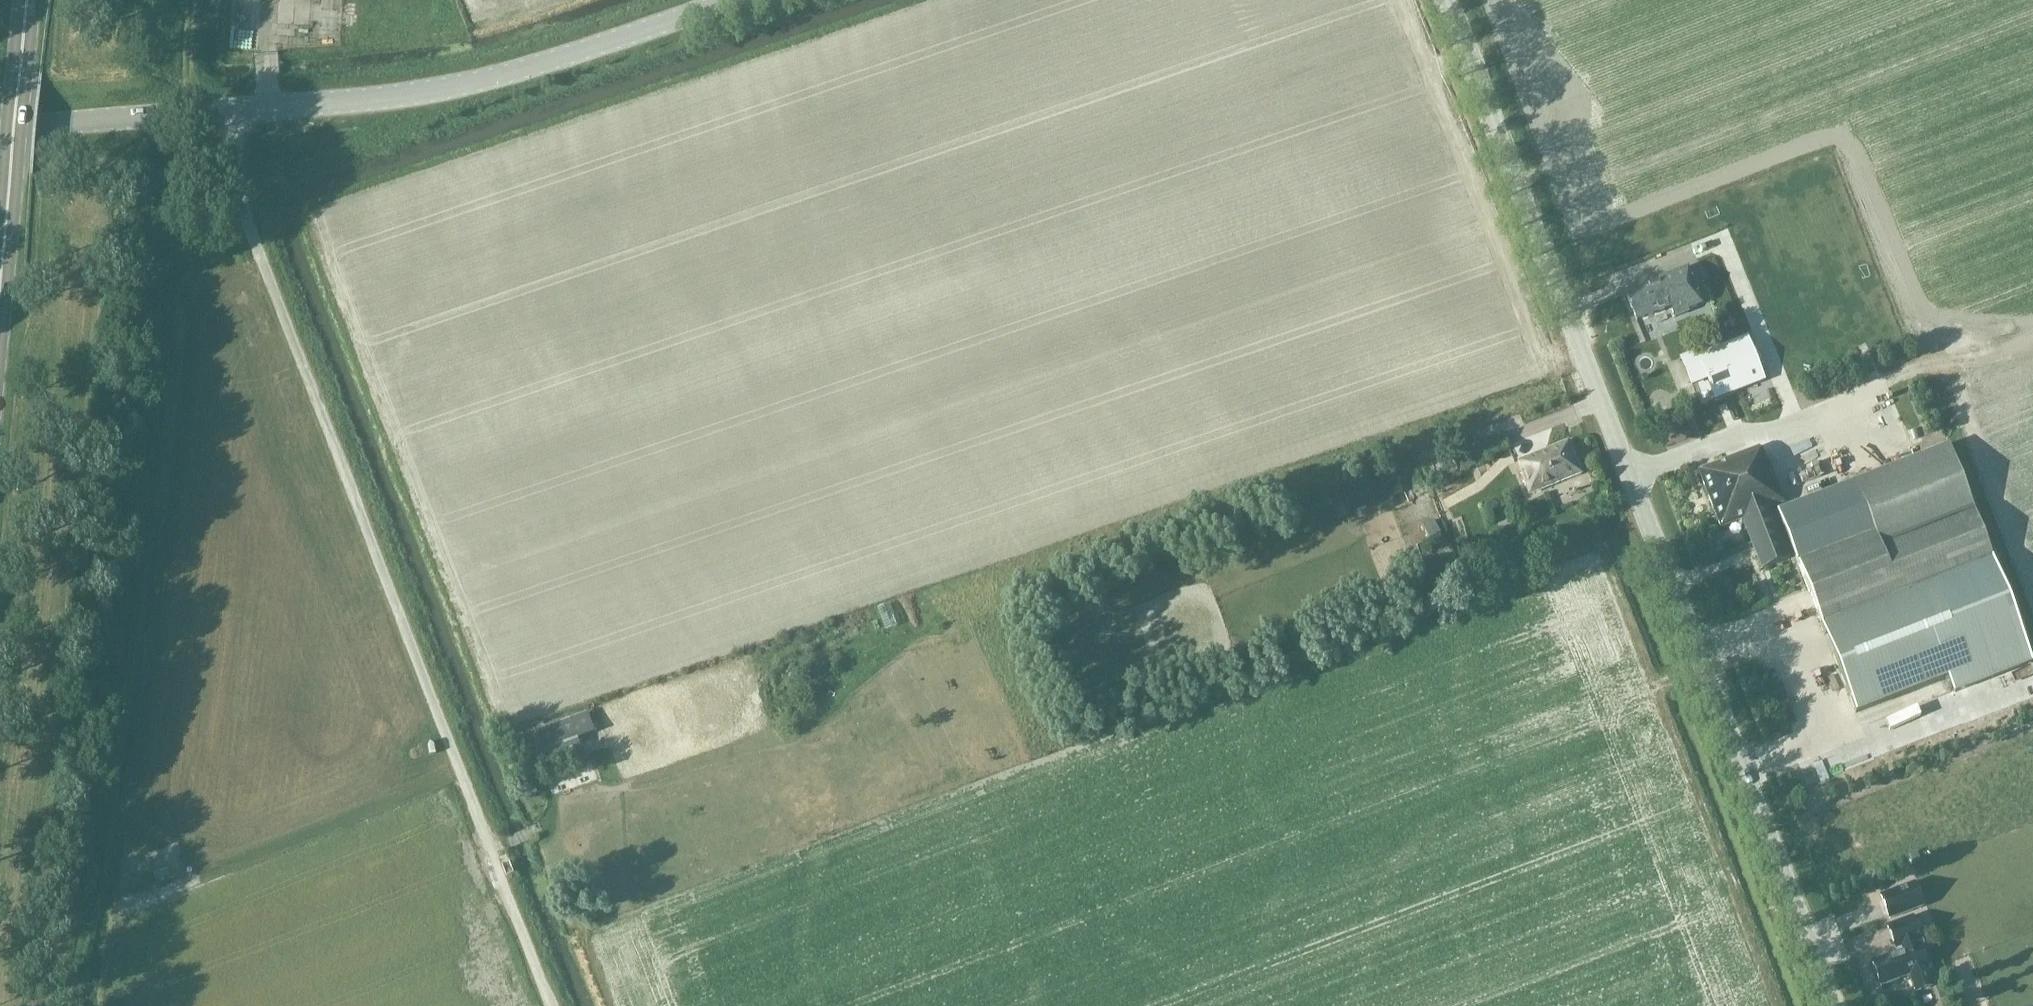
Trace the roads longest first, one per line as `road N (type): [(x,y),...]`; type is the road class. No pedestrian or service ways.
road 1 (unclassified): [(1838,1005),(1447,0)]
road 2 (unclassified): [(0,129),(406,96),(590,54),(748,0)]
road 3 (primary): [(0,303),(29,0)]

